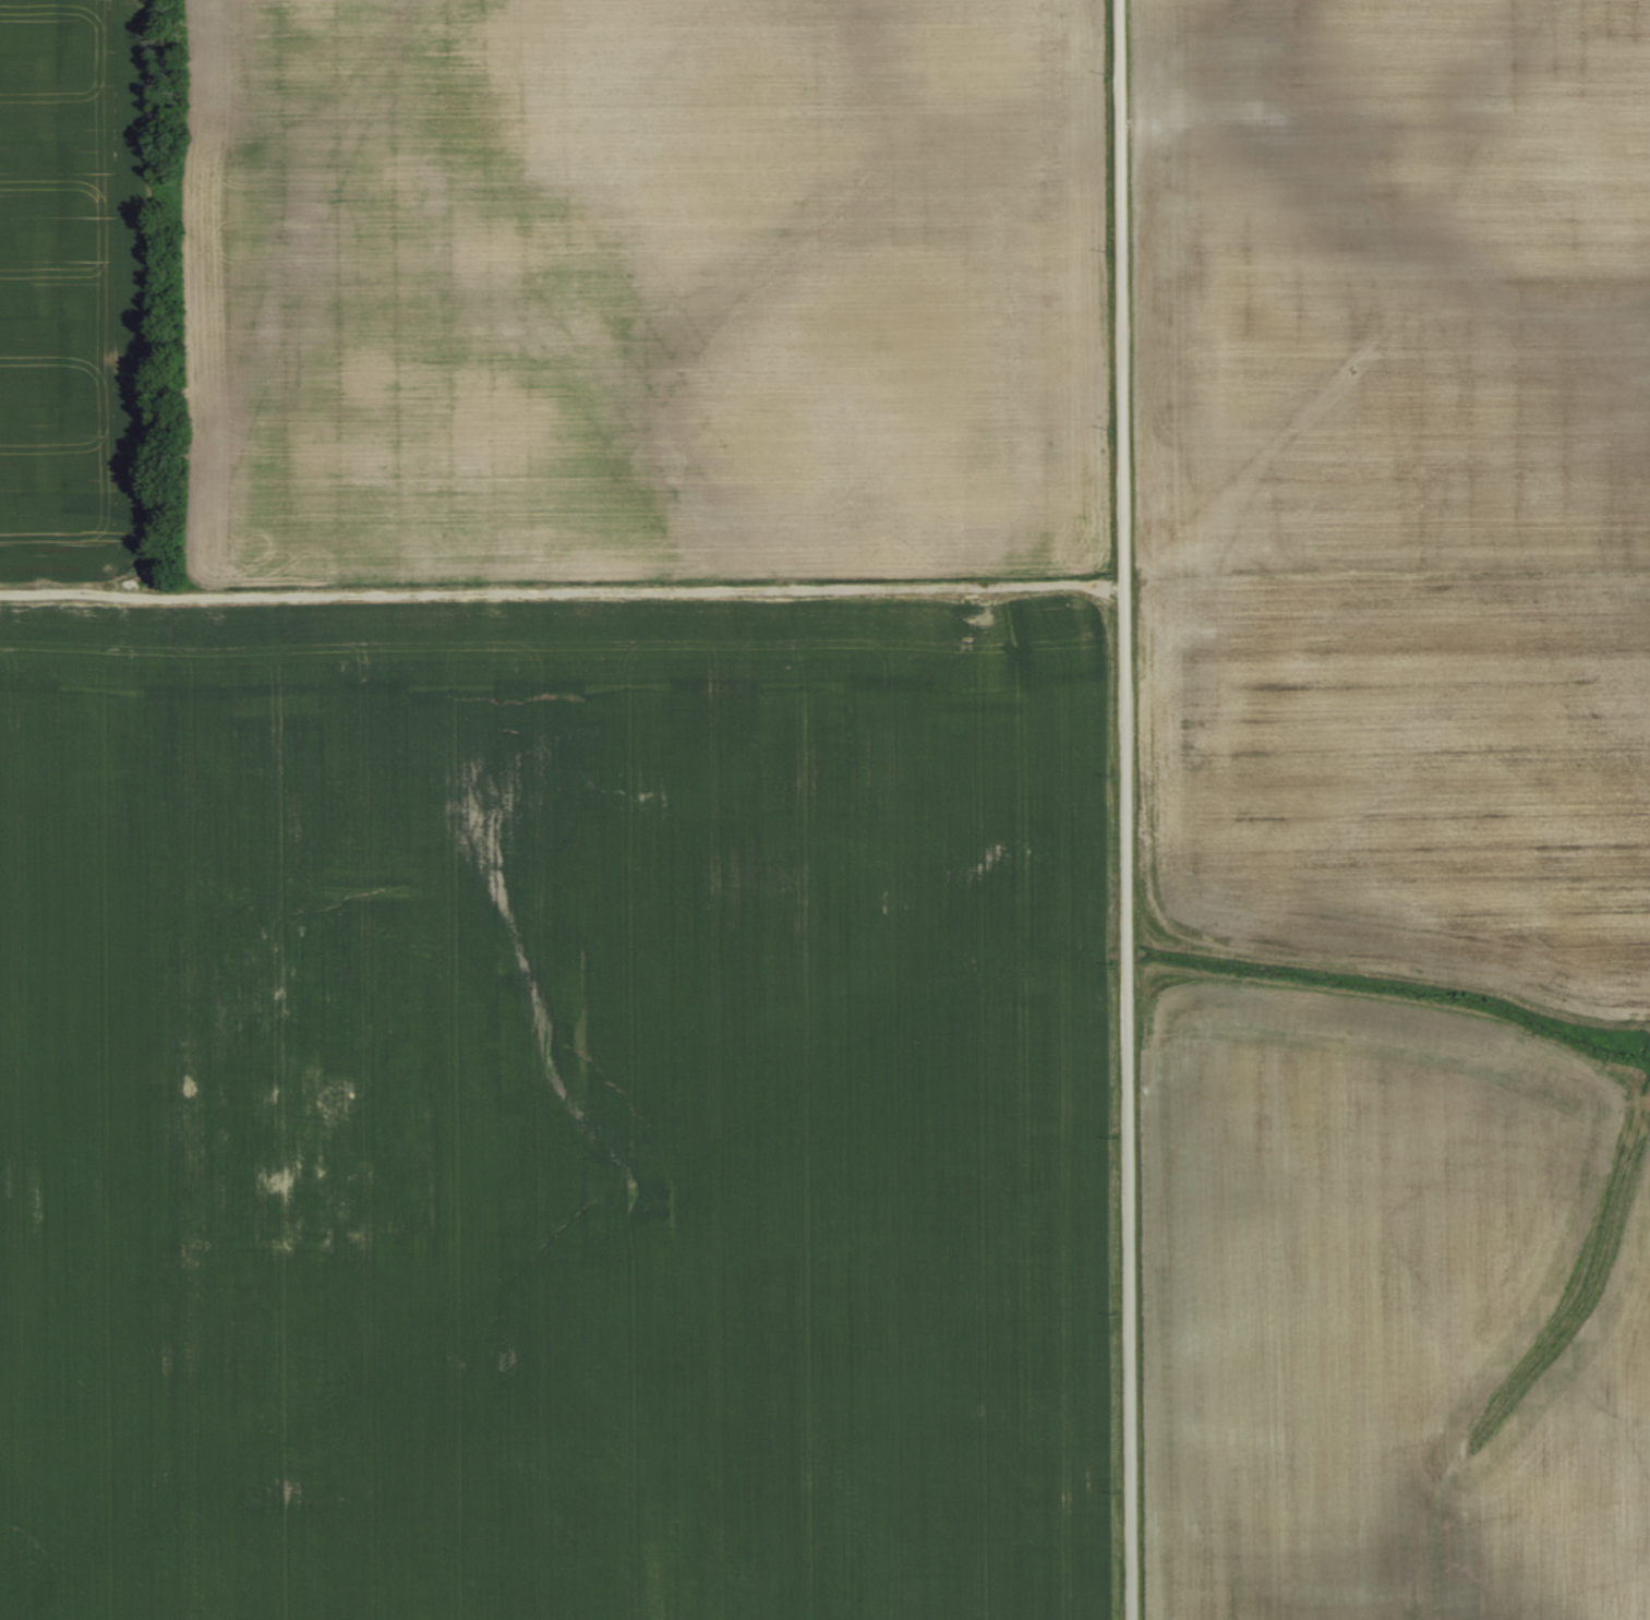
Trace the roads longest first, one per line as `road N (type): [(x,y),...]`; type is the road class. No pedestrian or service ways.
road 1 (residential): [(1130,1619),(1112,0)]

